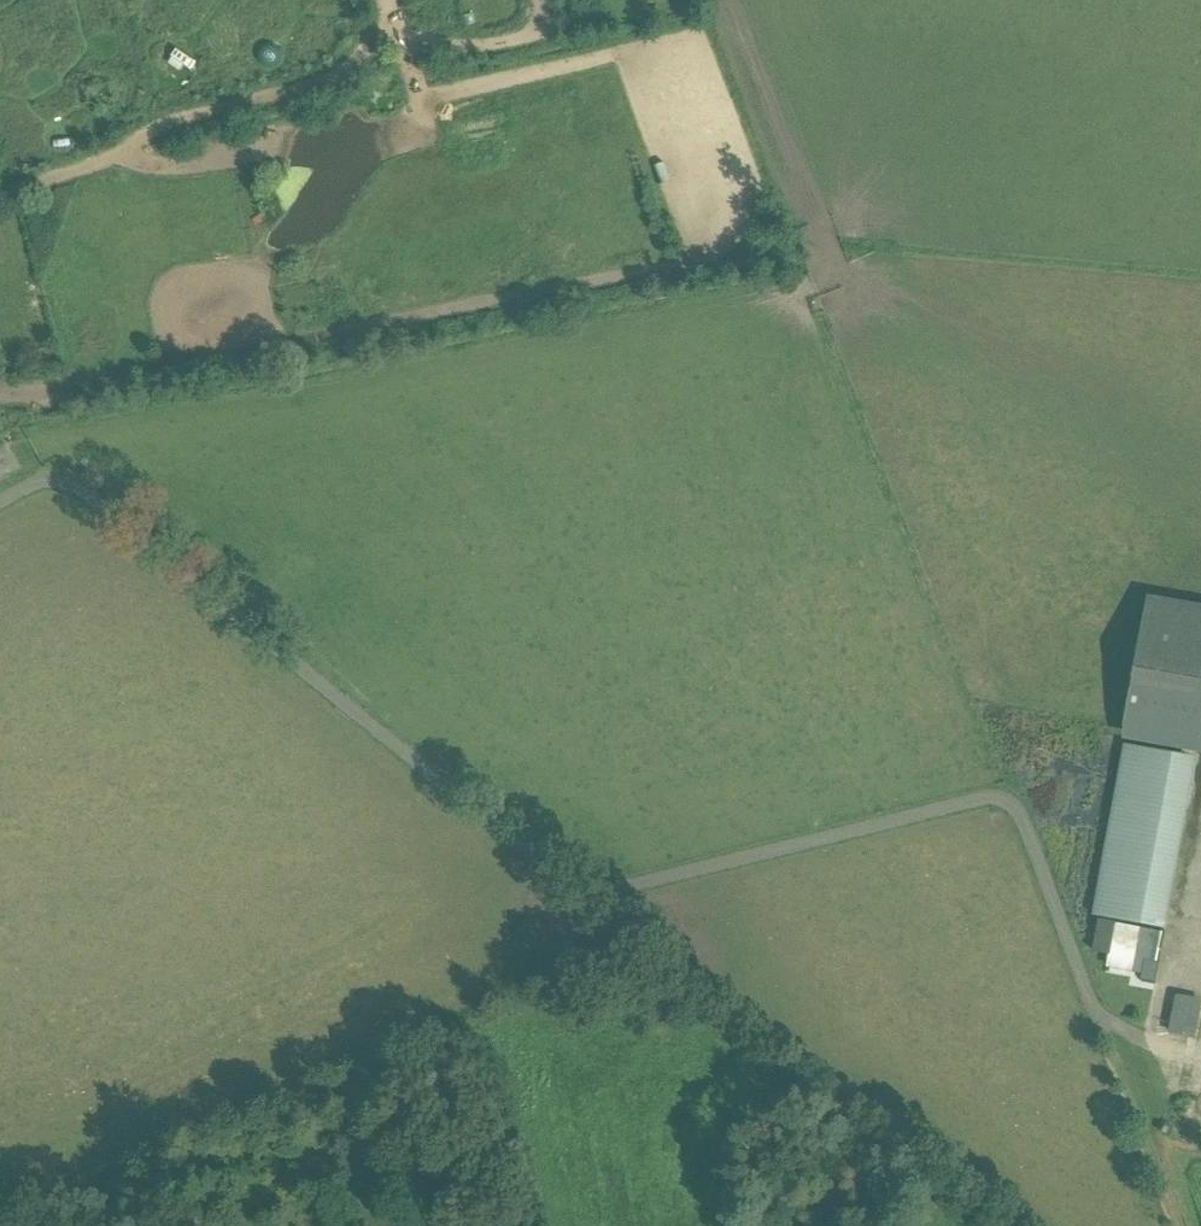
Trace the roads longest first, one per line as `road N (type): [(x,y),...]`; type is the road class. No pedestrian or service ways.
road 1 (track): [(0,503),(51,475),(118,519),(581,893),(997,797),(1020,812),(1098,1015),(1151,1040),(1200,1050)]

